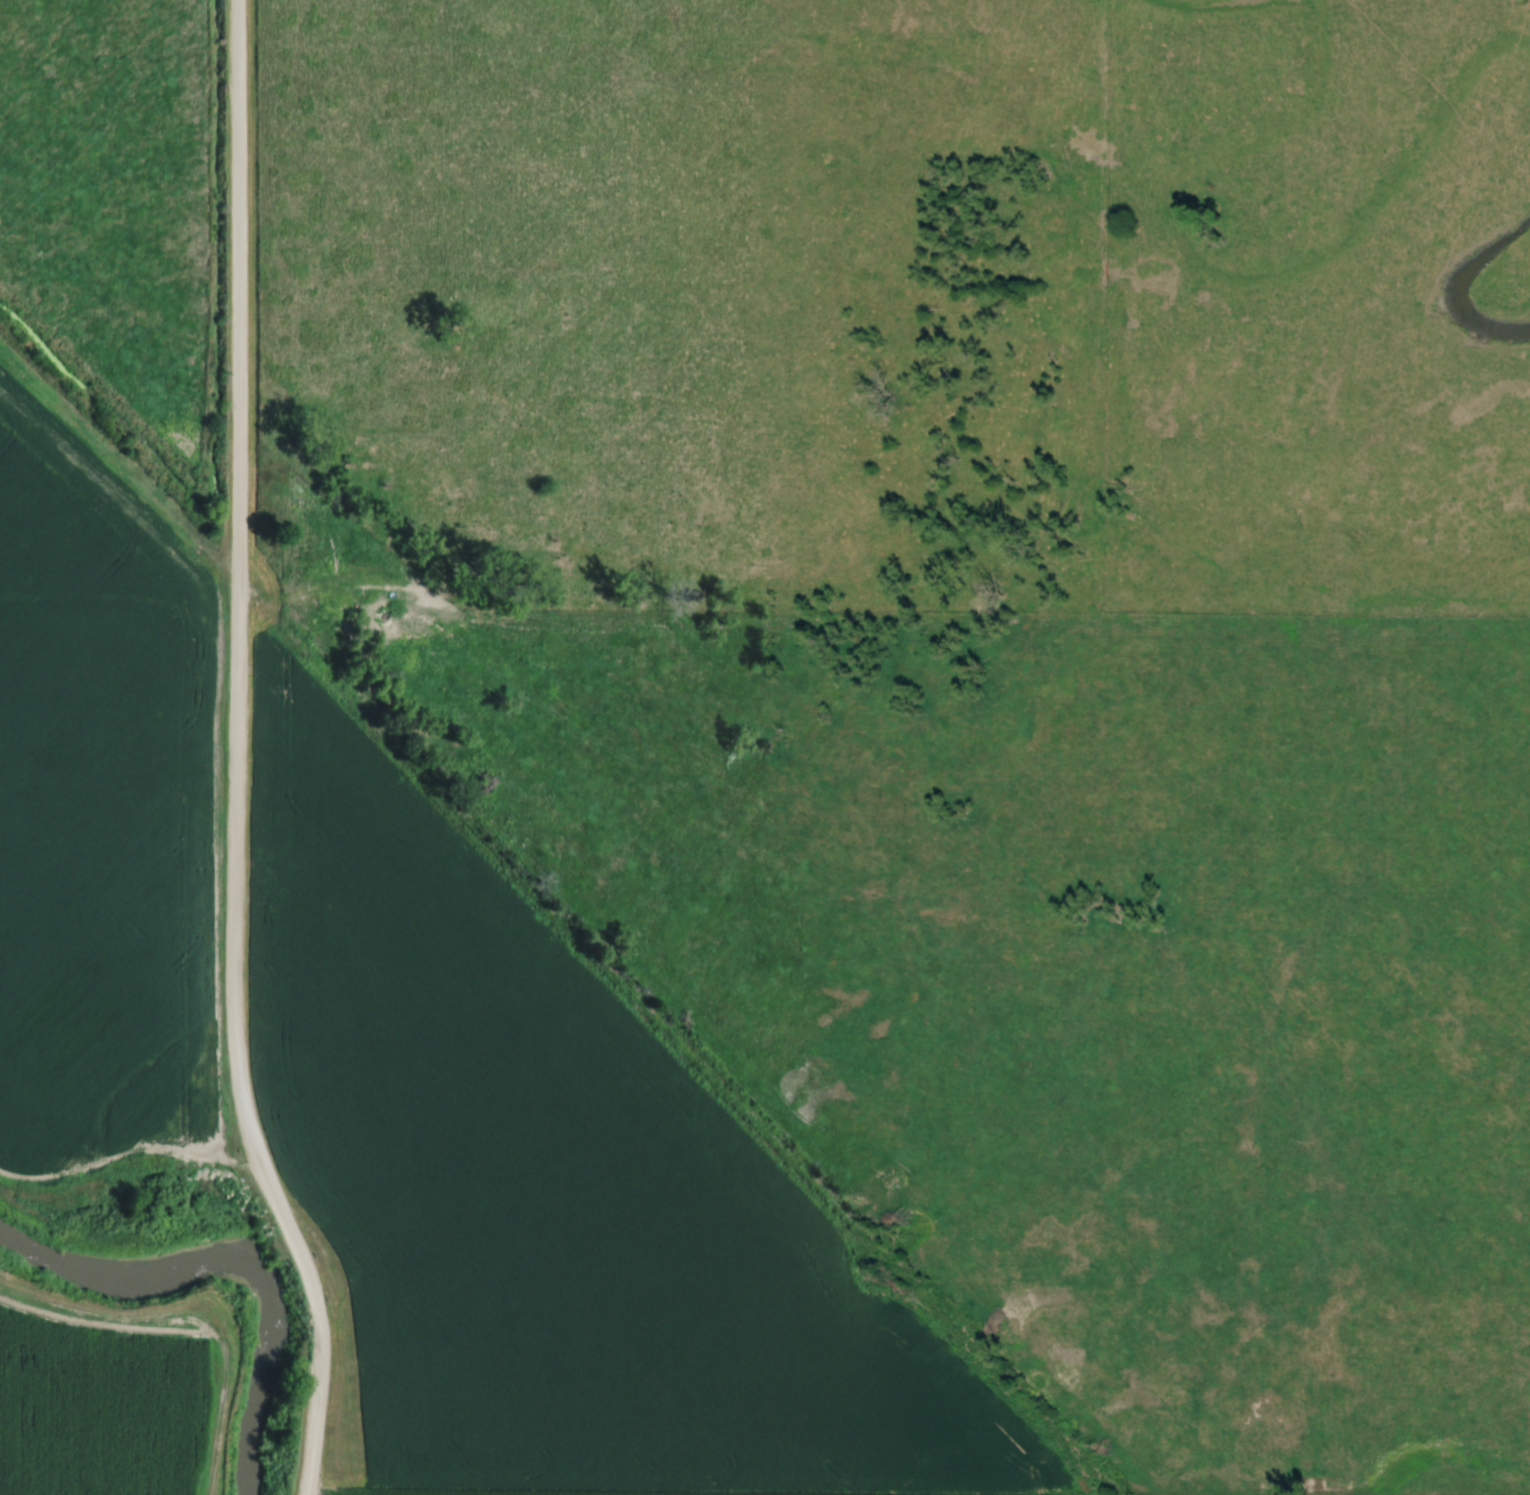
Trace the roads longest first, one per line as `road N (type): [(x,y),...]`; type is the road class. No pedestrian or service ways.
road 1 (residential): [(304,1494),(317,1323),(239,1112),(239,0)]

